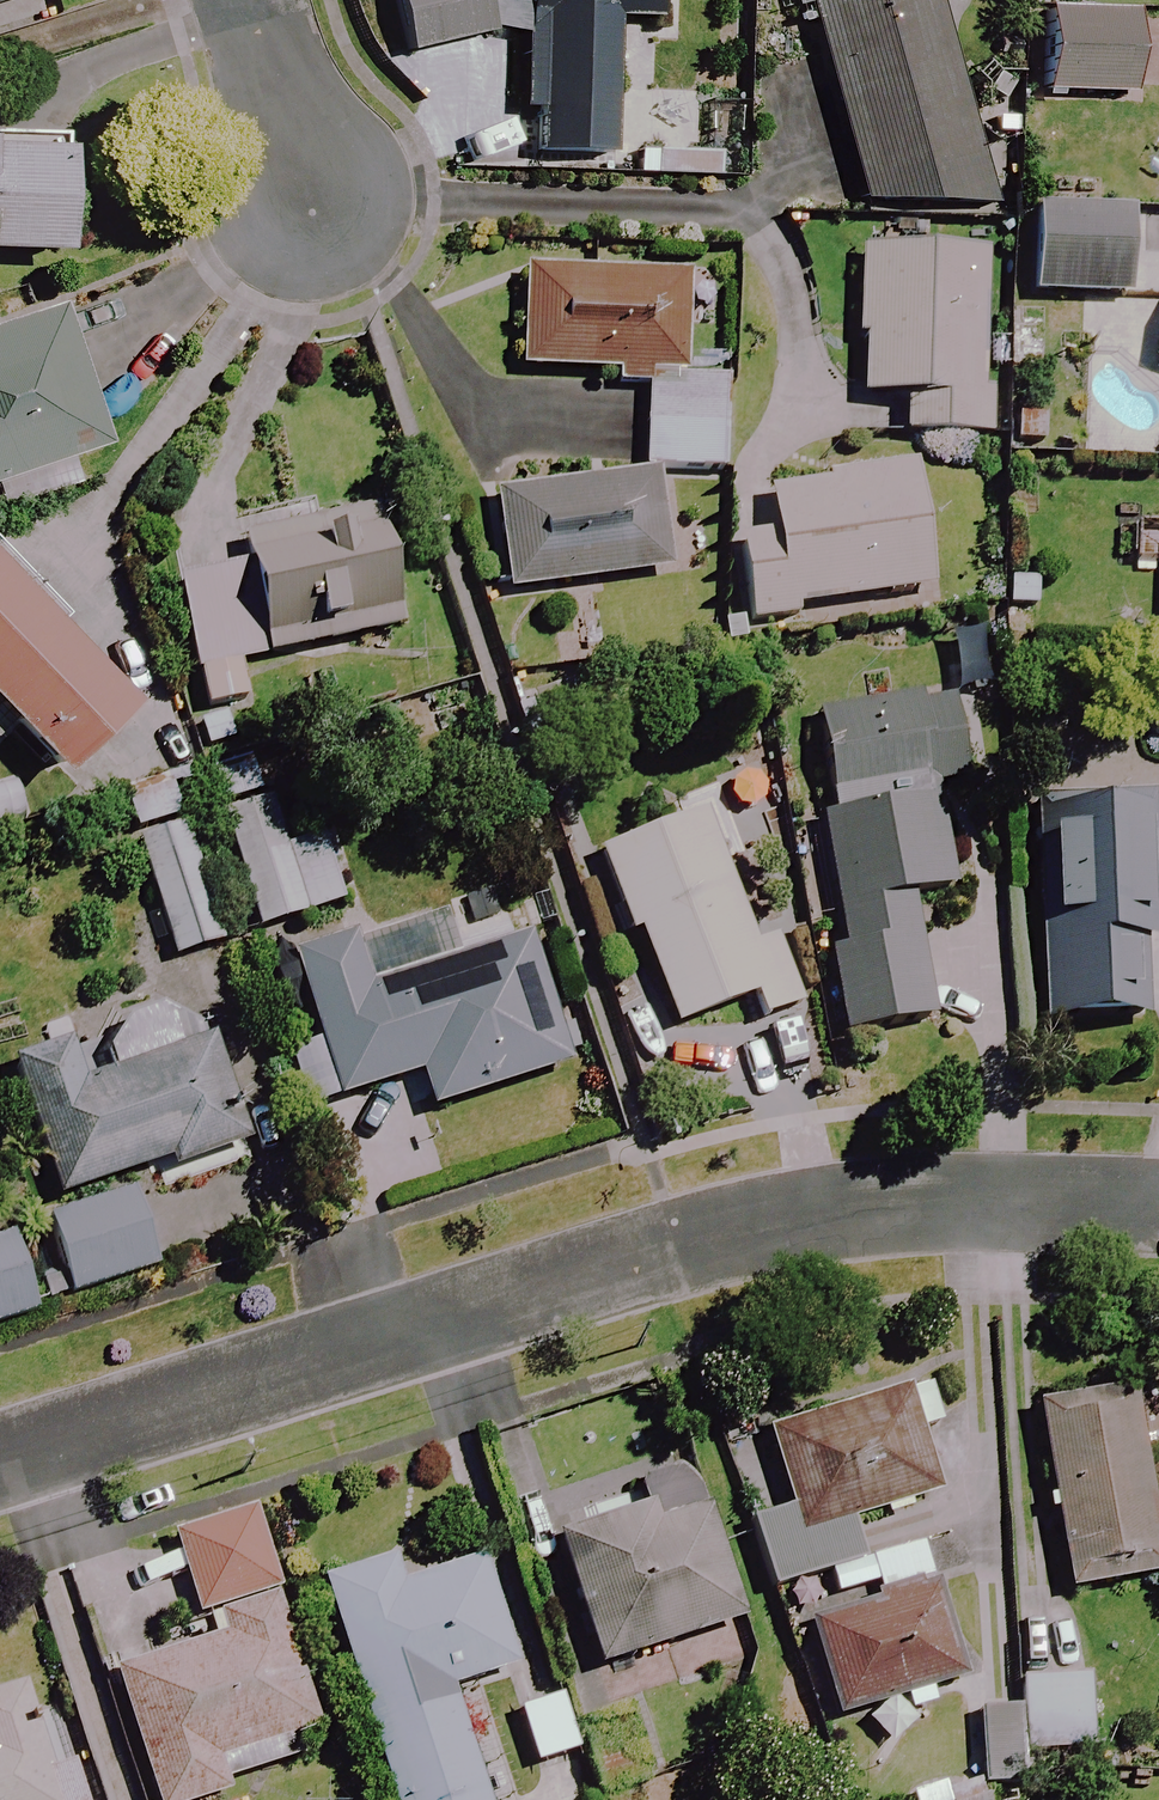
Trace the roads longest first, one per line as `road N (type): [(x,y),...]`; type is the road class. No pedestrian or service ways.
road 1 (residential): [(0,1457),(844,1194),(1158,1198)]
road 2 (residential): [(262,0),(316,181)]

